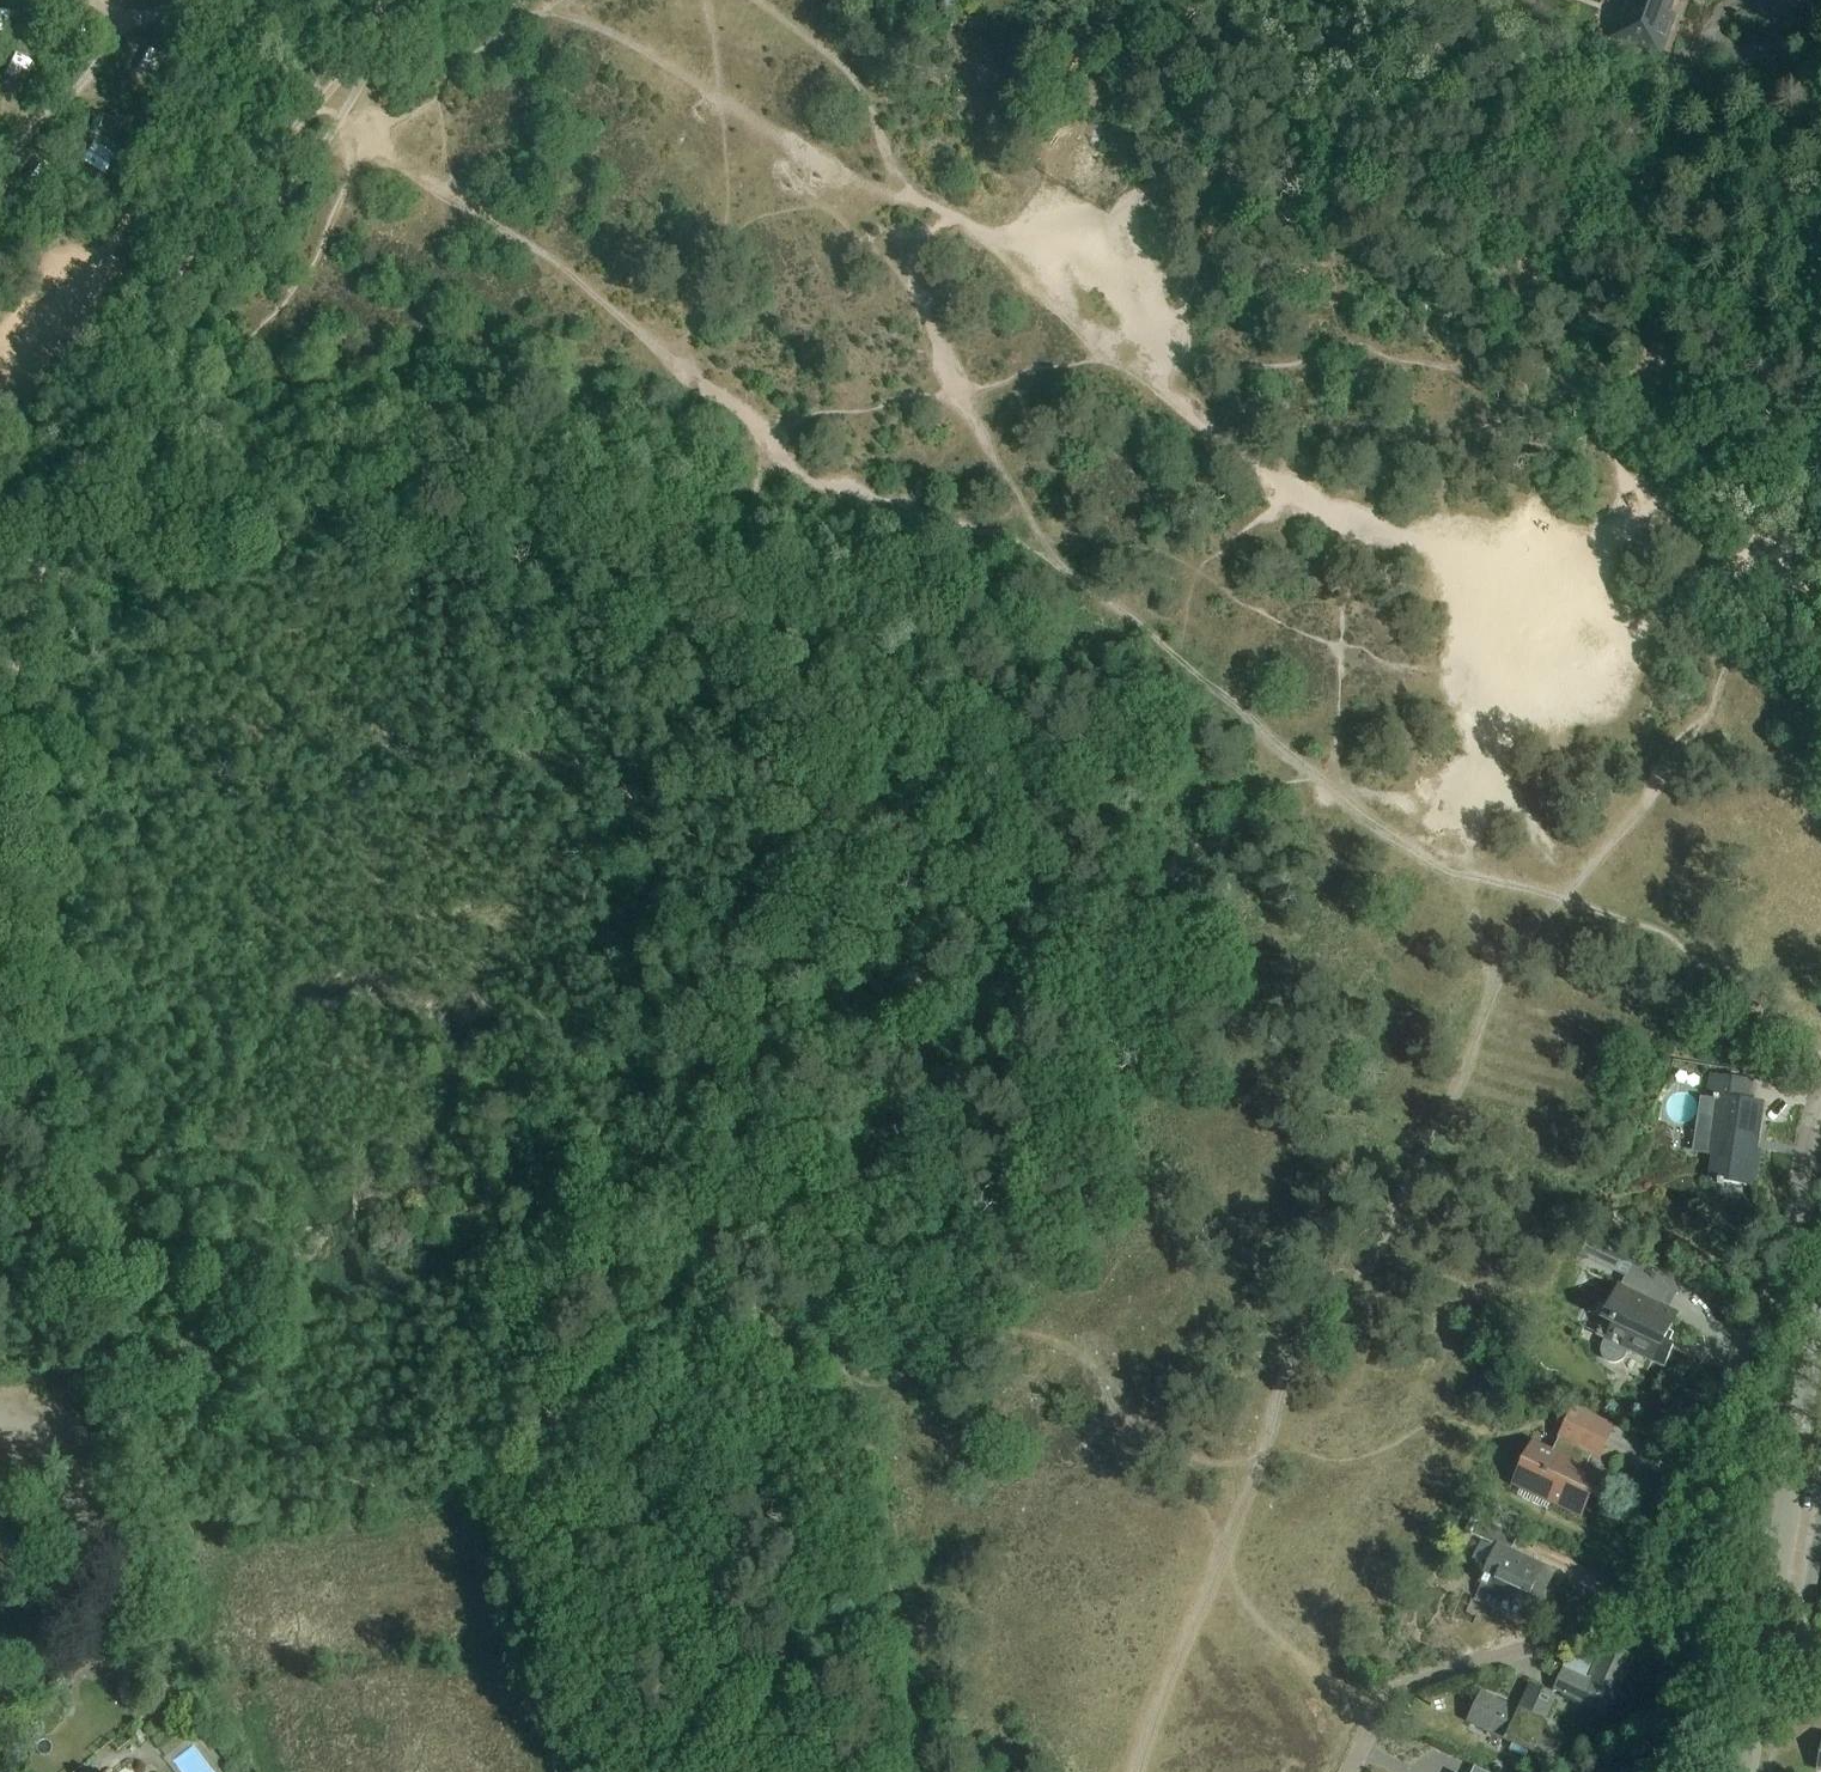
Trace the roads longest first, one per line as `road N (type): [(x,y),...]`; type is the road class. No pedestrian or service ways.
road 1 (residential): [(1820,1099),(1810,1111),(1784,1269),(1628,1599),(1603,1621),(1415,1680),(1367,1731),(1349,1771)]
road 2 (track): [(0,653),(66,428),(202,235),(279,147)]
road 3 (tertiary): [(1746,1771),(1820,1298)]
road 4 (track): [(0,1682),(52,1631),(76,1553),(64,1481),(37,1455),(0,1444)]
road 5 (track): [(313,113),(367,44),(384,0)]

